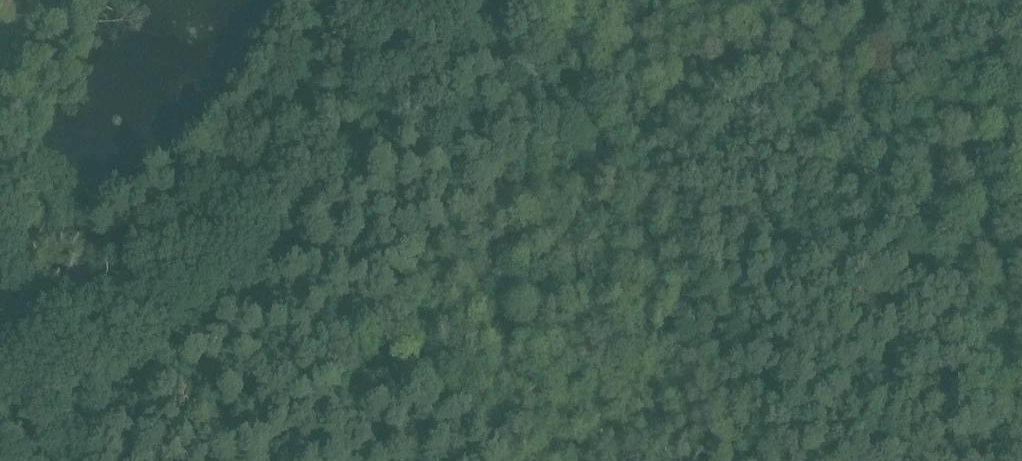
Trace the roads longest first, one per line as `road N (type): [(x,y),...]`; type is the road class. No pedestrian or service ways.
road 1 (track): [(4,460),(451,0)]

